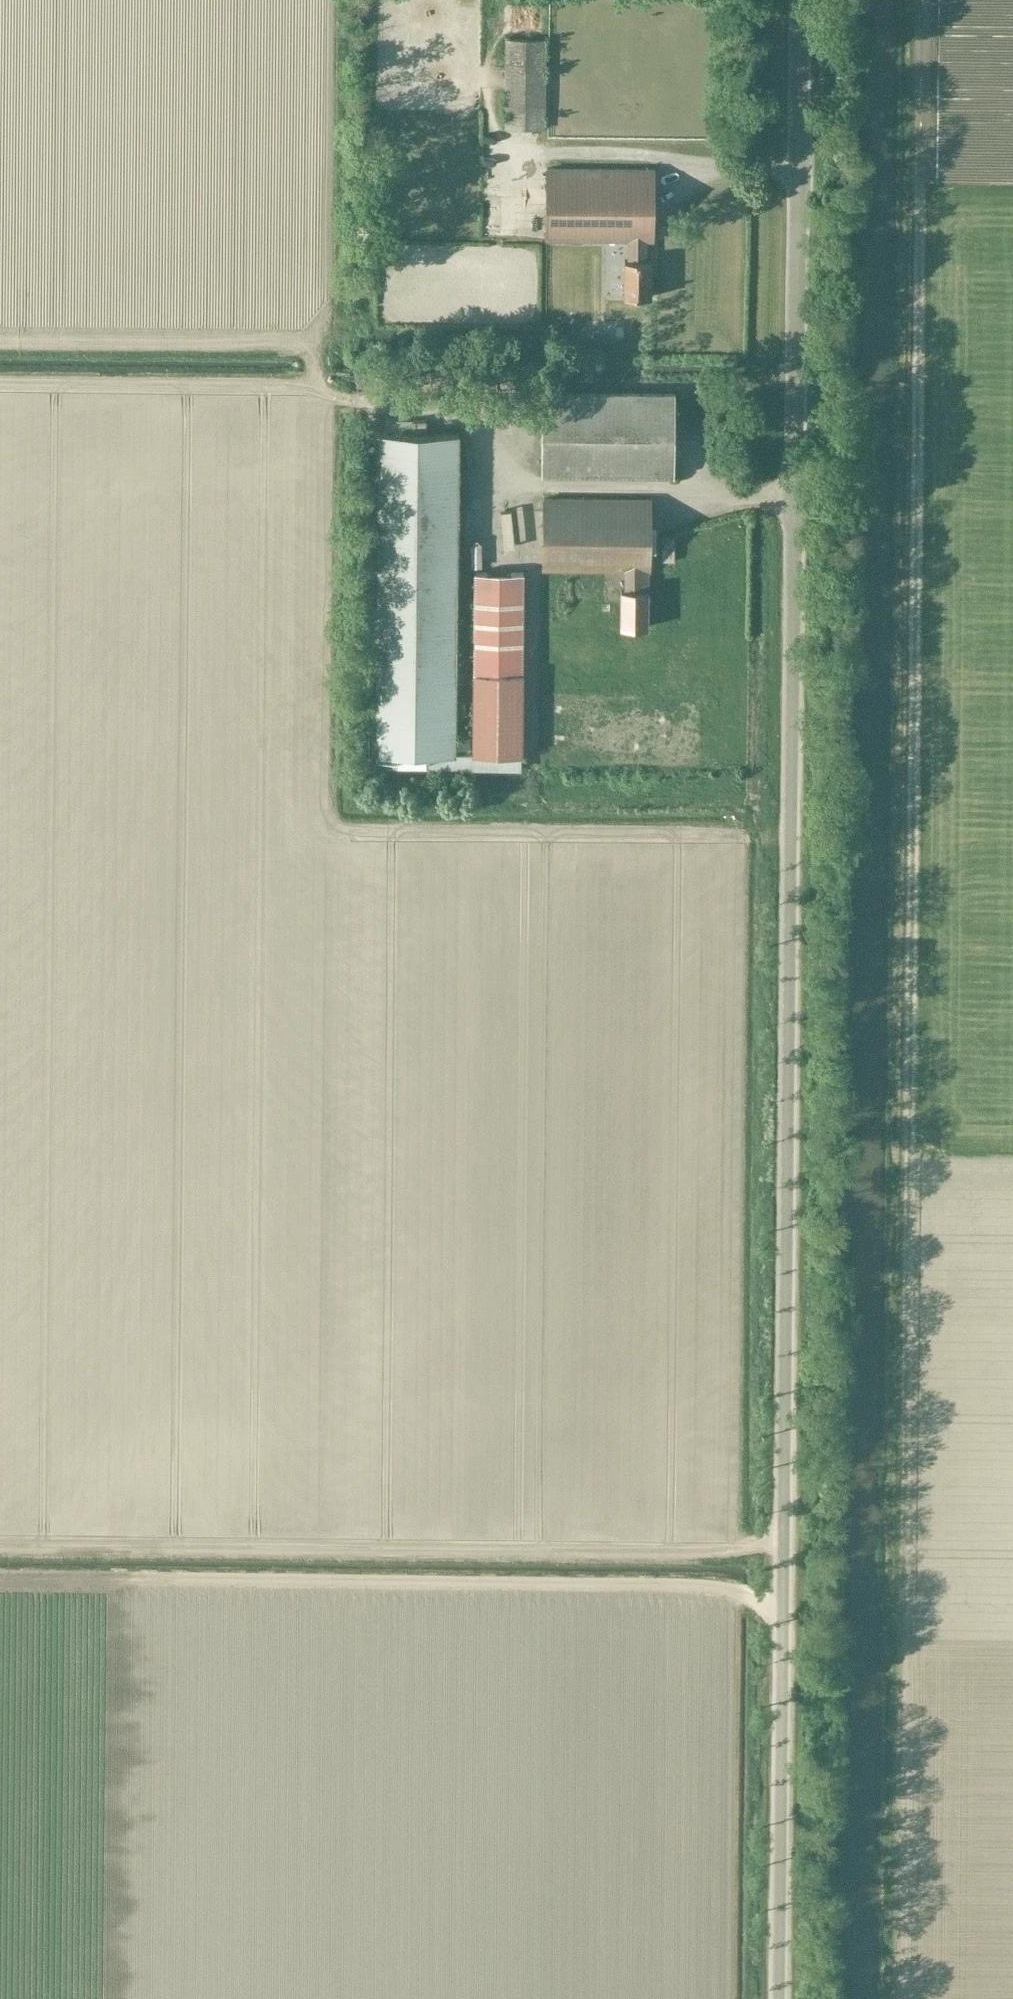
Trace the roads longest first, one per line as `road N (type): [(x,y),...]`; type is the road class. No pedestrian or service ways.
road 1 (unclassified): [(779,1998),(799,0)]

